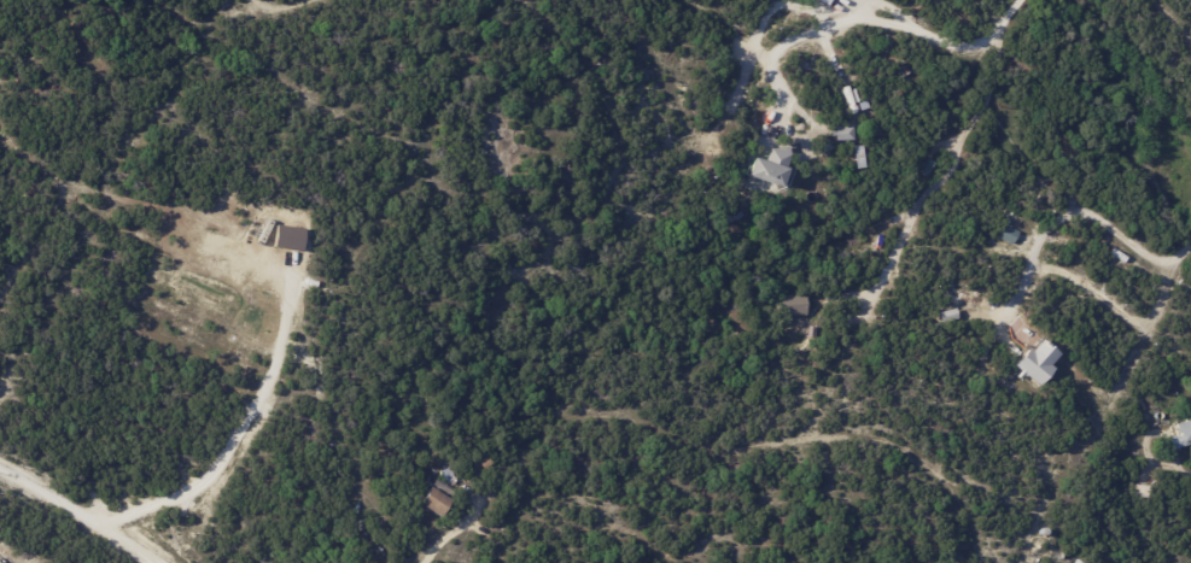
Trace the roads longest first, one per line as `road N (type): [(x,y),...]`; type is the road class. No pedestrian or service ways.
road 1 (residential): [(0,471),(156,562)]

